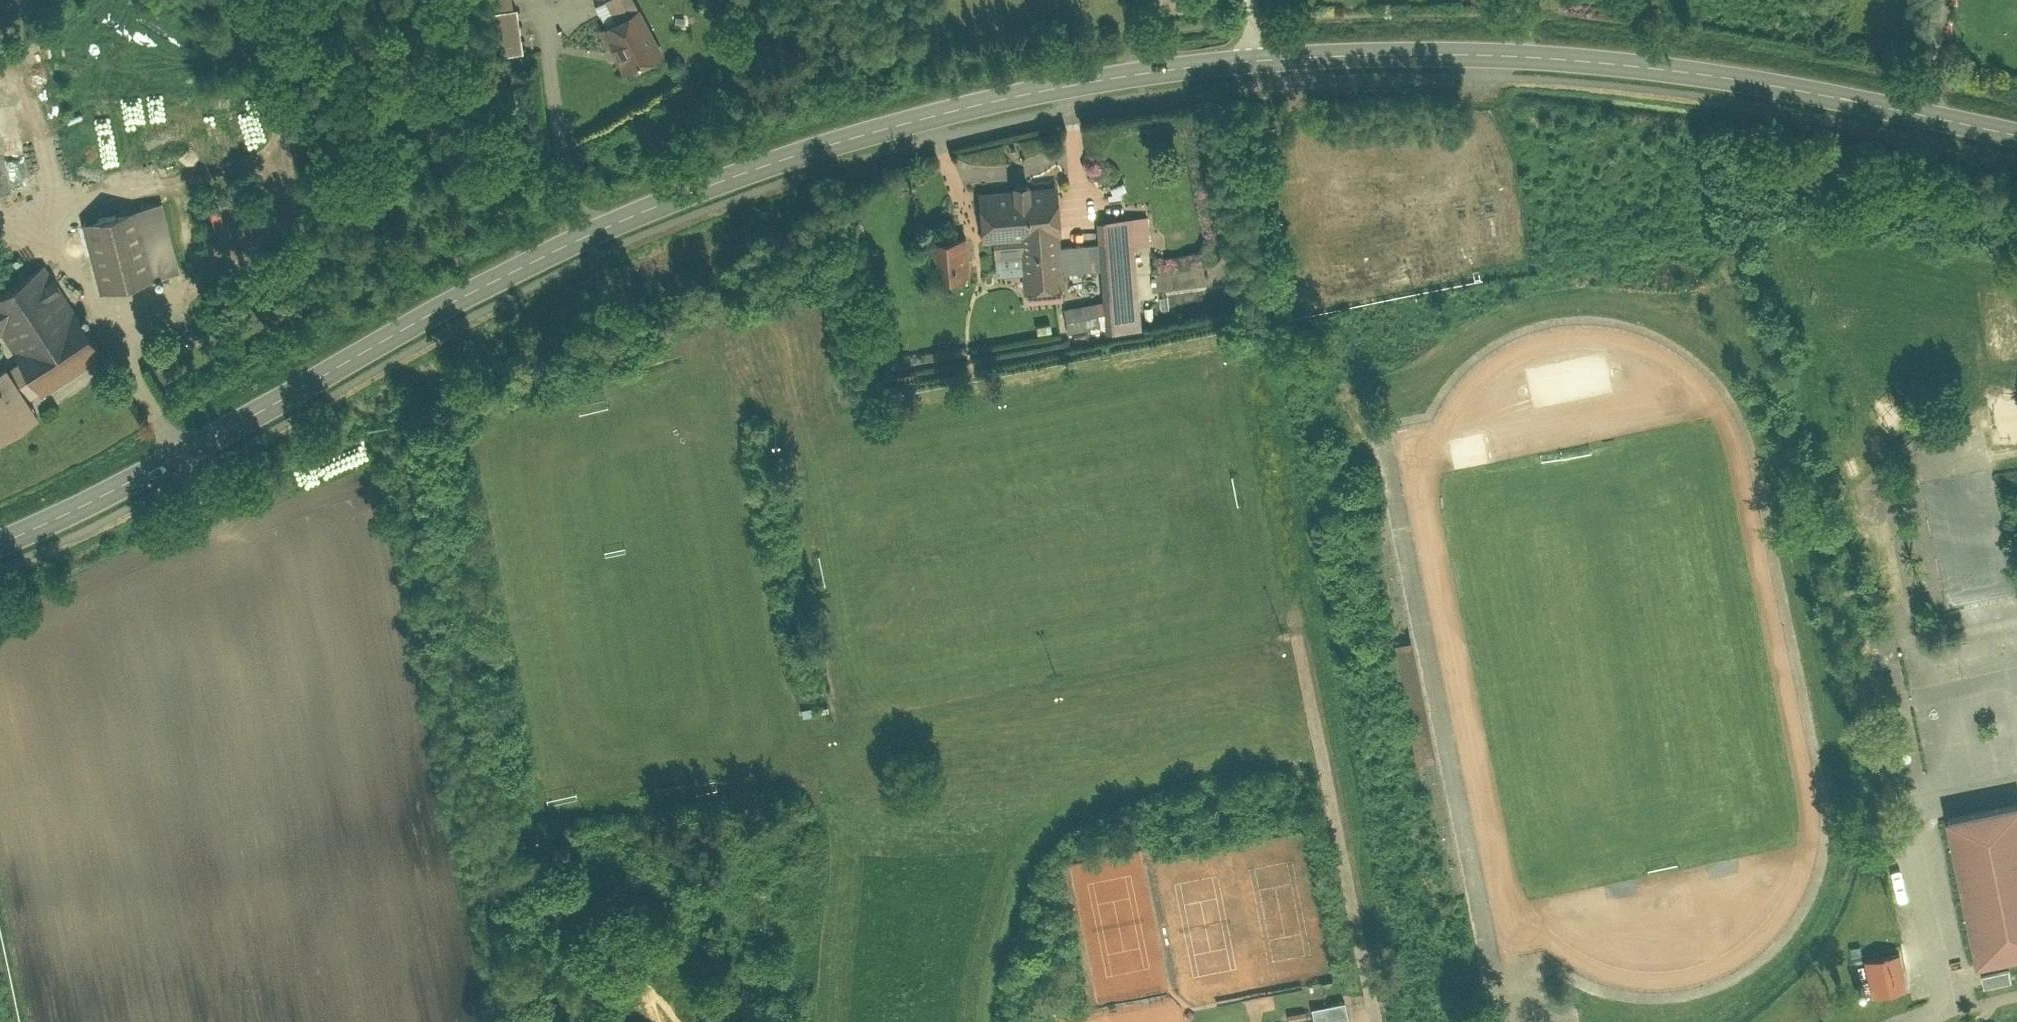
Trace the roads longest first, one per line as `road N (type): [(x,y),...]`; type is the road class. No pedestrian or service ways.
road 1 (secondary): [(2016,134),(1784,85),(1554,55),(1287,55),(1063,83),(781,157),(583,235),(480,283),(134,478),(0,540)]
road 2 (residential): [(1914,1021),(1943,997),(1910,847)]

